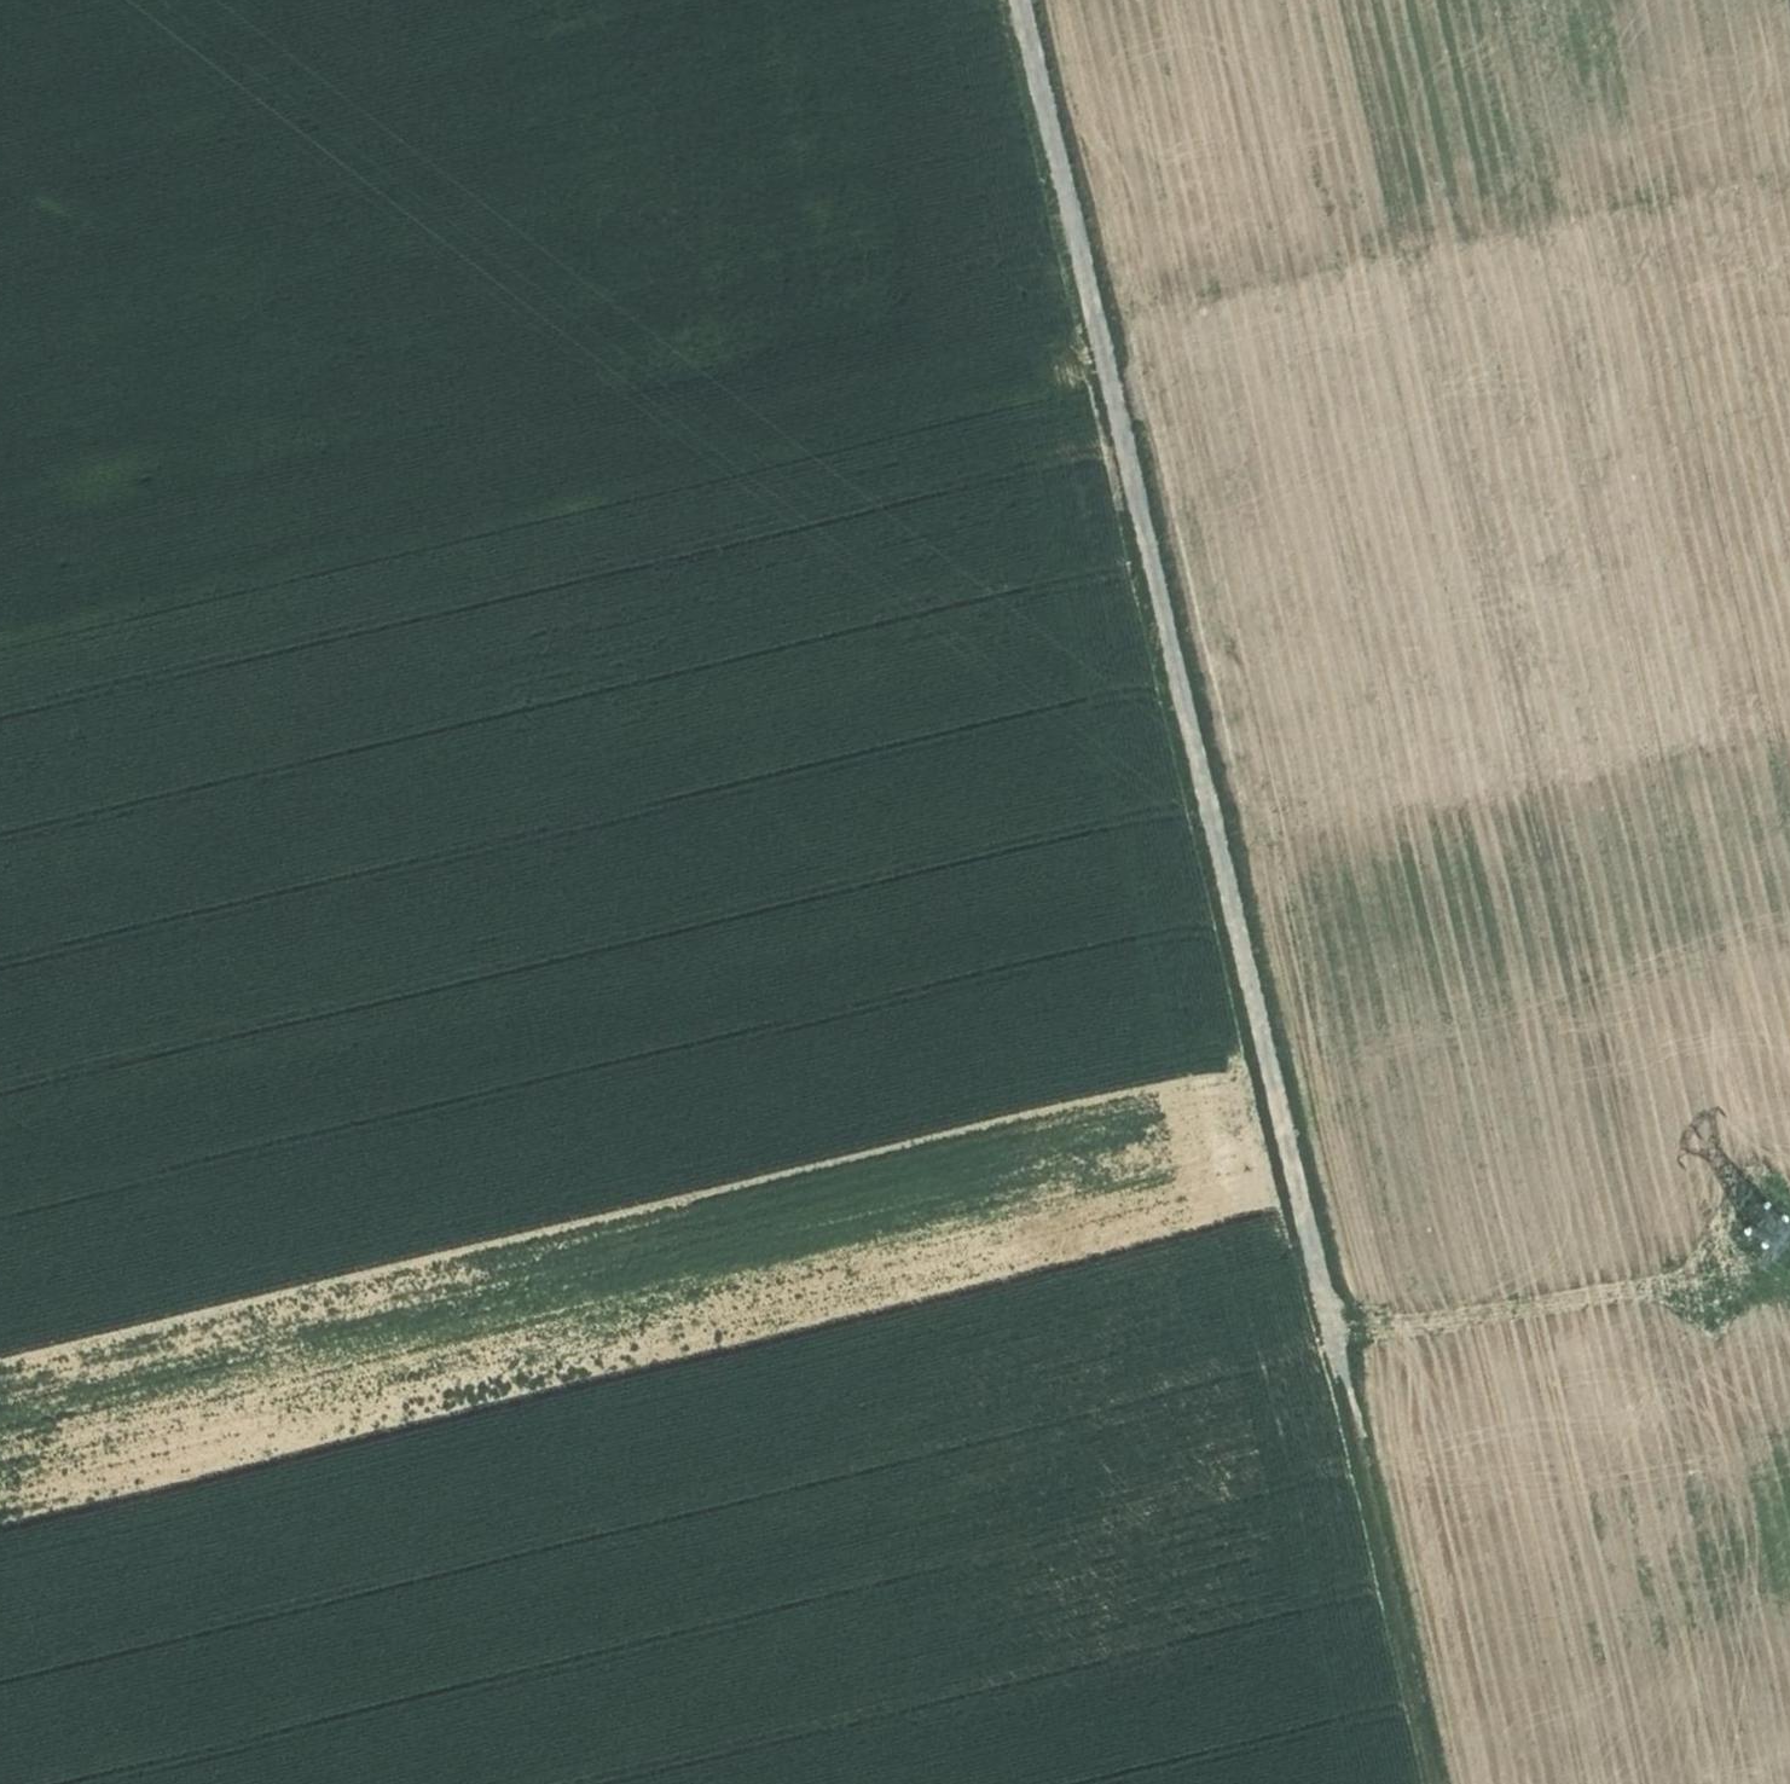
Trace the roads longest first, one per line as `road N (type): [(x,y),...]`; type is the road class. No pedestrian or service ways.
road 1 (track): [(1431,1783),(1085,317)]
road 2 (track): [(1014,0),(1085,317)]

